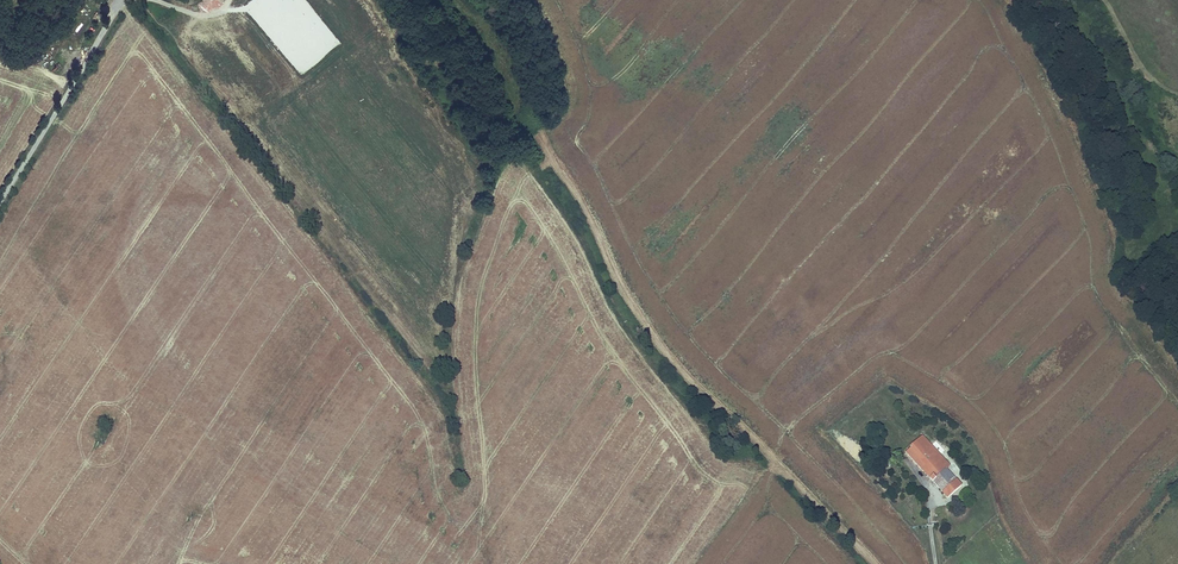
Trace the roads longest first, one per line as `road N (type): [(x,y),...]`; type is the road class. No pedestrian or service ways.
road 1 (track): [(315,0),(466,192)]
road 2 (track): [(125,0),(0,204)]

